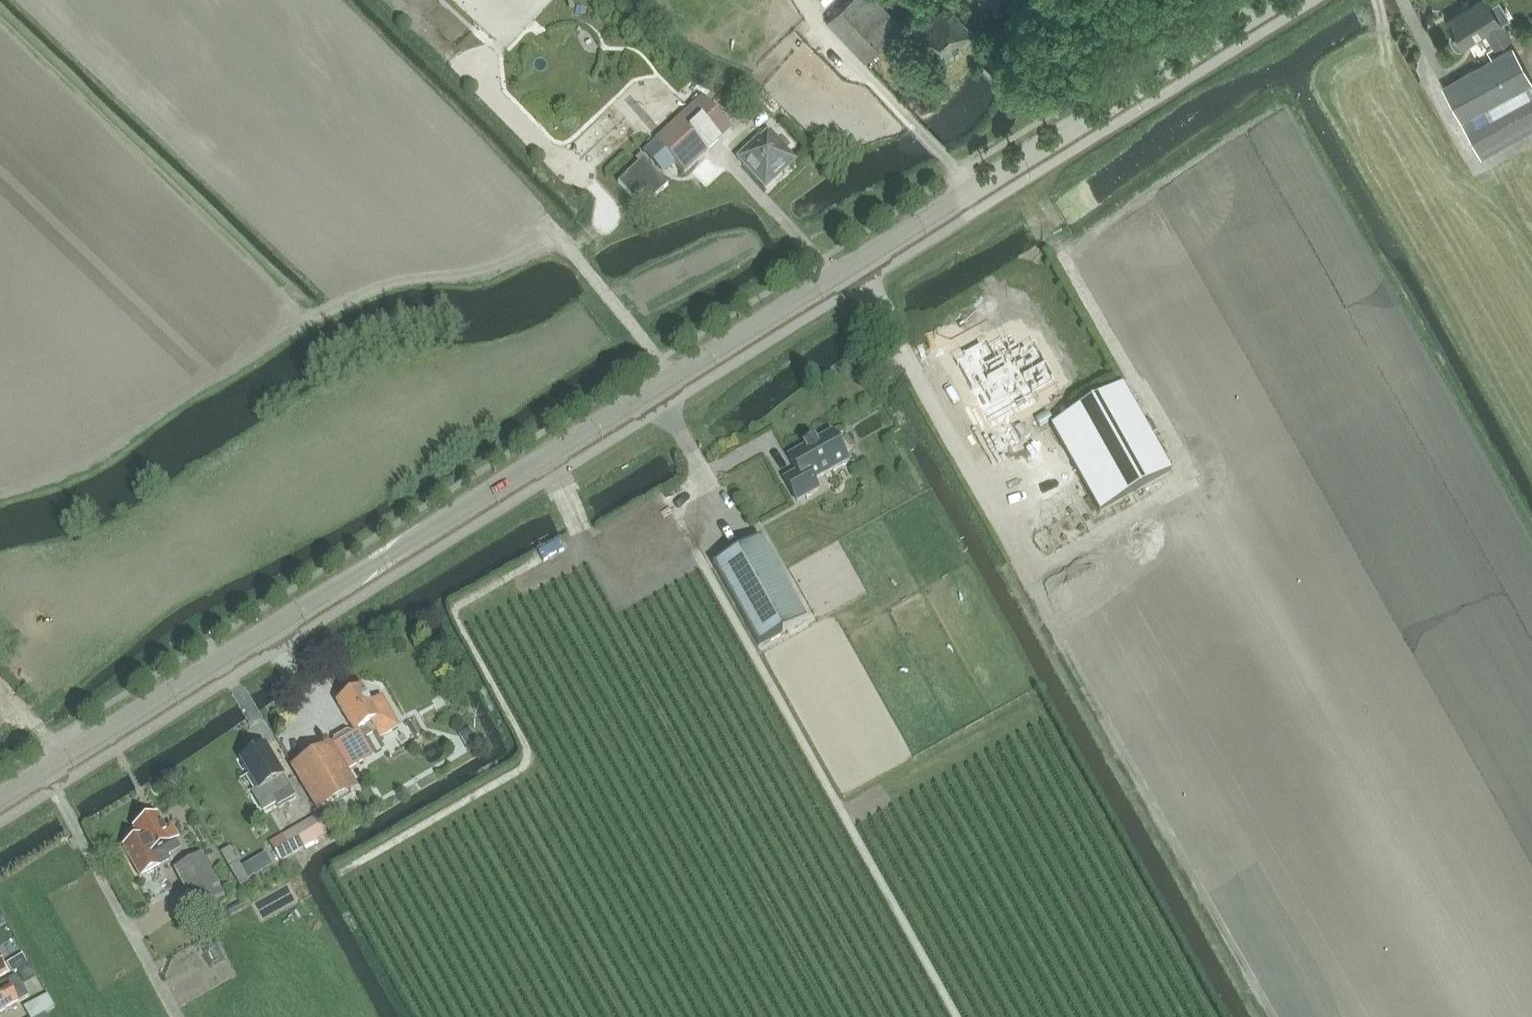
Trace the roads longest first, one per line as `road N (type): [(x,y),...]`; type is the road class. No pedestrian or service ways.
road 1 (tertiary): [(0,802),(1277,0)]
road 2 (track): [(0,494),(71,469),(222,370),(384,279),(472,272),(555,237),(672,382)]

